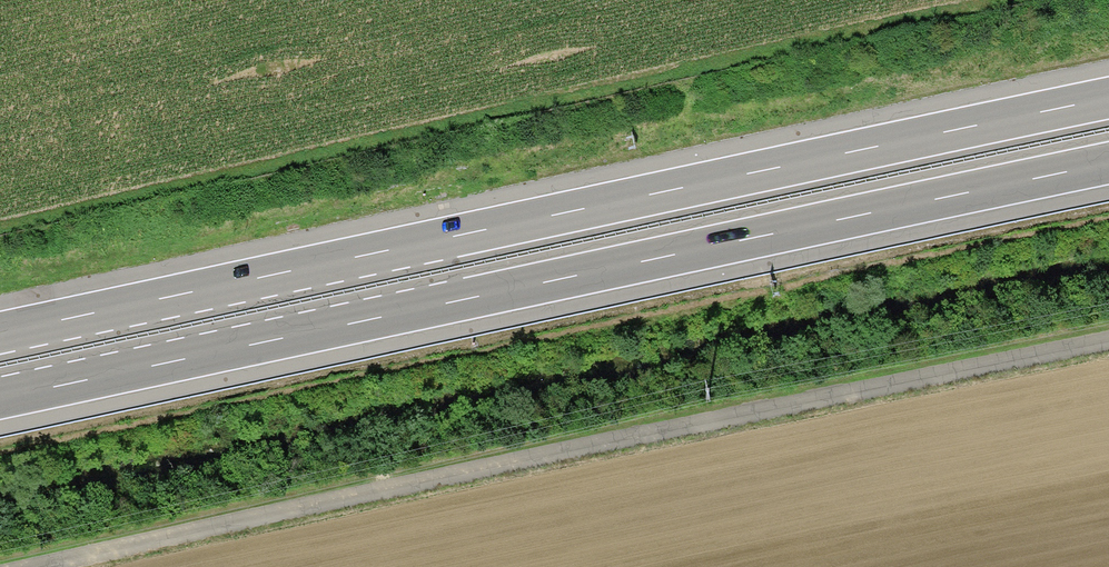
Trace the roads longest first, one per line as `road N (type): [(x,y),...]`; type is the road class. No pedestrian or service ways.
road 1 (motorway): [(1108,97),(0,332)]
road 2 (motorway): [(0,399),(1108,165)]
road 3 (track): [(29,566),(1108,341)]

